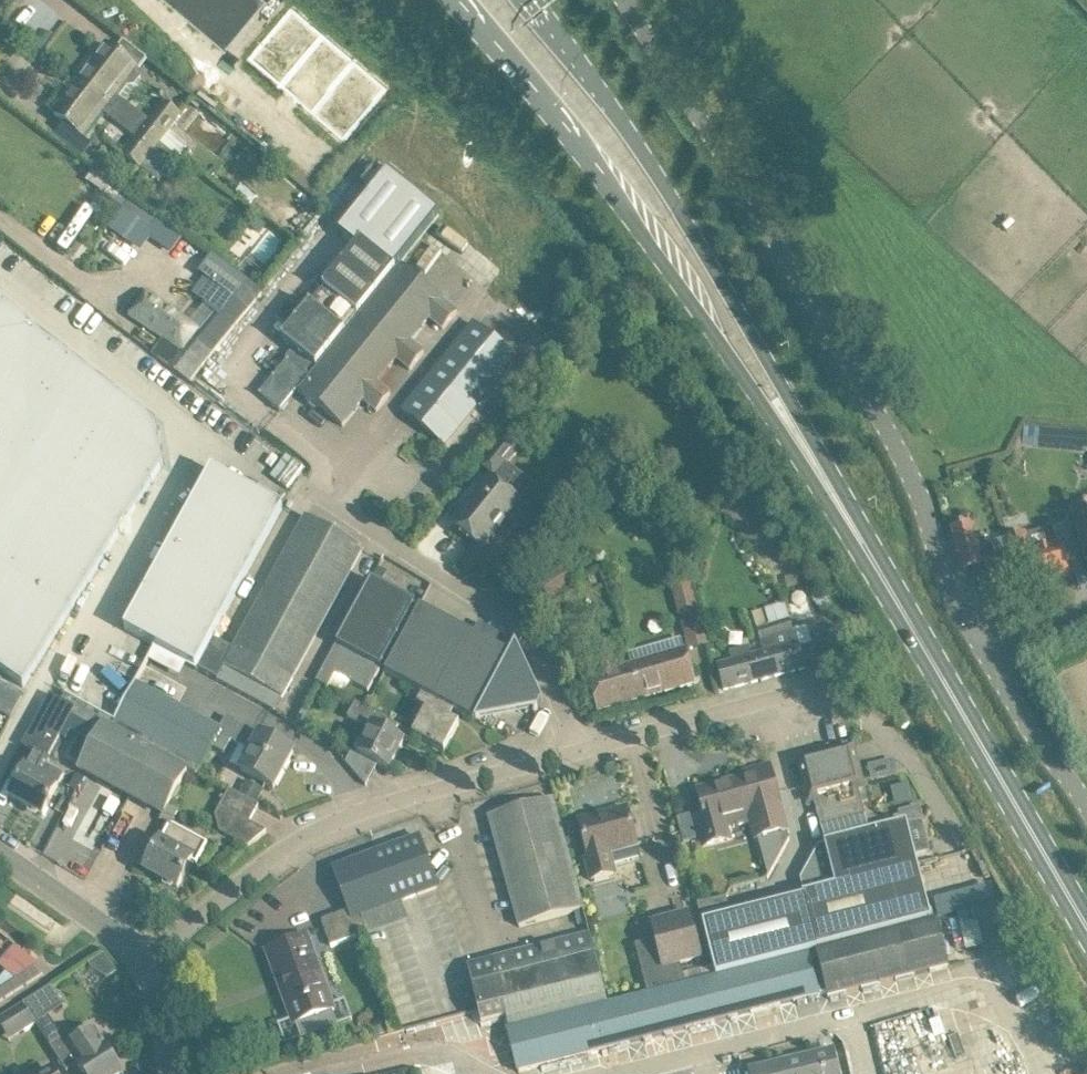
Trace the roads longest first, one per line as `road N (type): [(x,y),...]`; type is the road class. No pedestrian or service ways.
road 1 (unclassified): [(985,651),(947,584),(890,435),(623,0)]
road 2 (secondary): [(1086,923),(790,421)]
road 3 (secondary): [(457,0),(599,177),(744,381),(790,421)]
road 4 (secondary): [(790,421),(625,125),(529,0)]
road 5 (residential): [(146,952),(338,815),(564,745)]
road 6 (residential): [(564,745),(521,627),(315,490)]
road 7 (residential): [(564,745),(793,689)]
road 8 (unclassified): [(985,651),(1086,807)]
road 9 (residential): [(146,952),(0,852)]
road 10 (residential): [(160,1073),(146,952)]

